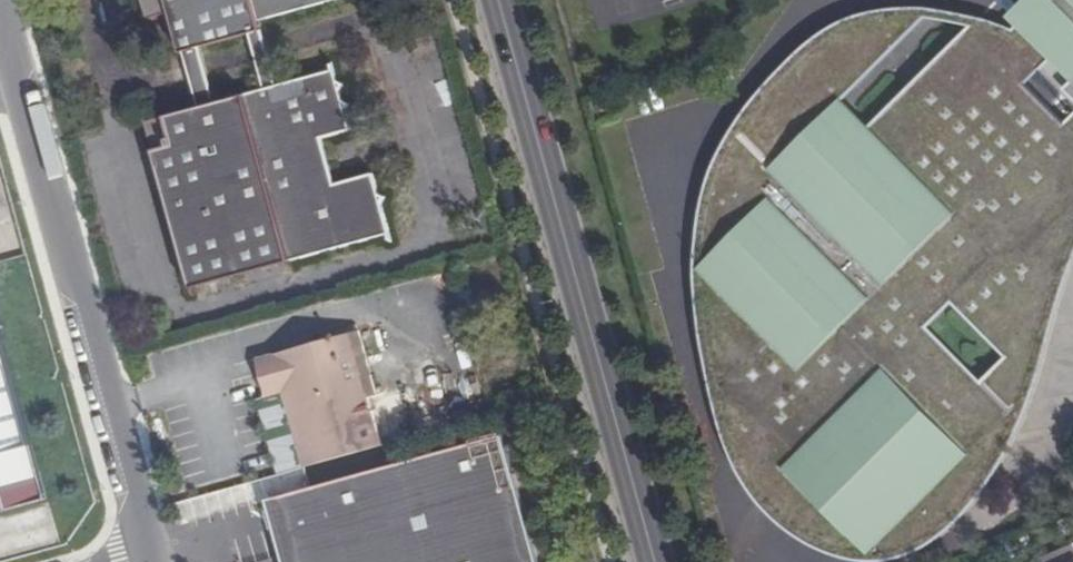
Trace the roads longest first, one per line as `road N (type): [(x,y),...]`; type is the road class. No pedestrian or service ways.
road 1 (tertiary): [(498,0),(655,561)]
road 2 (unclassified): [(0,25),(153,561)]

